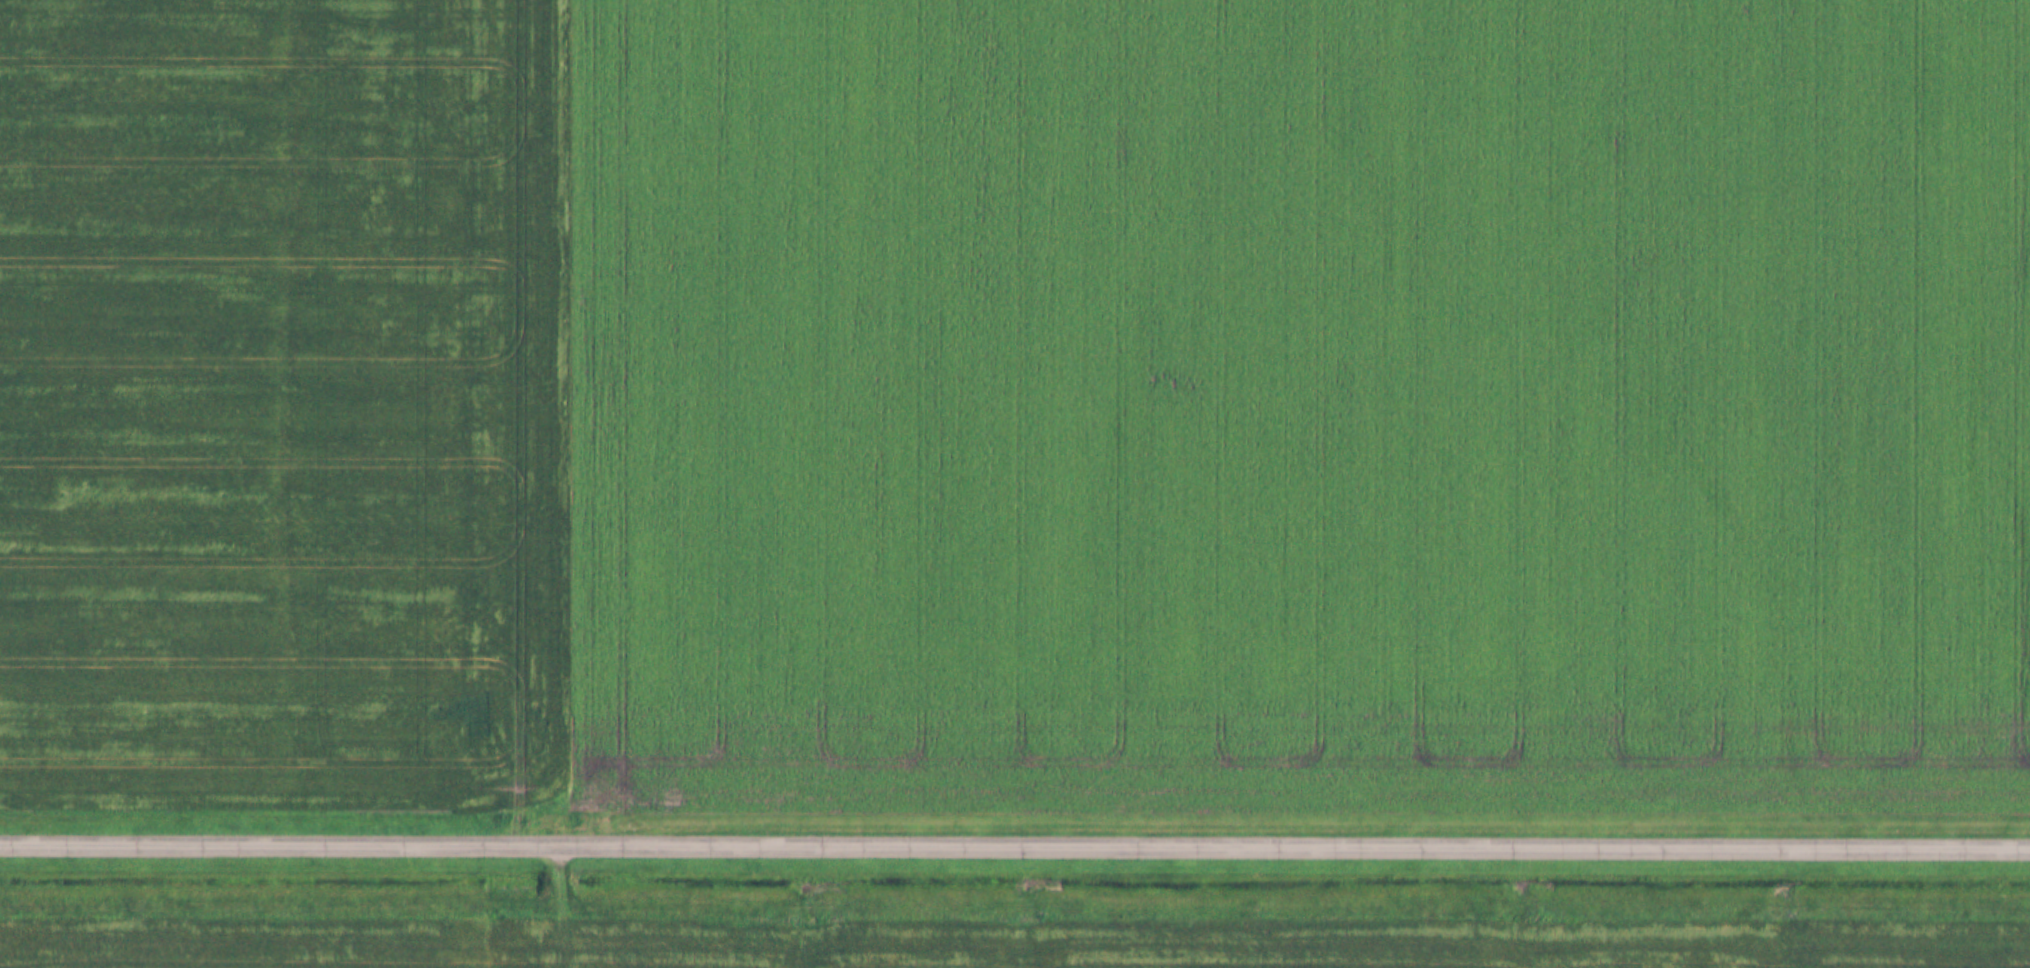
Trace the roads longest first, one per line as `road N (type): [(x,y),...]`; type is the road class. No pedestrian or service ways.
road 1 (tertiary): [(2029,850),(0,845)]

